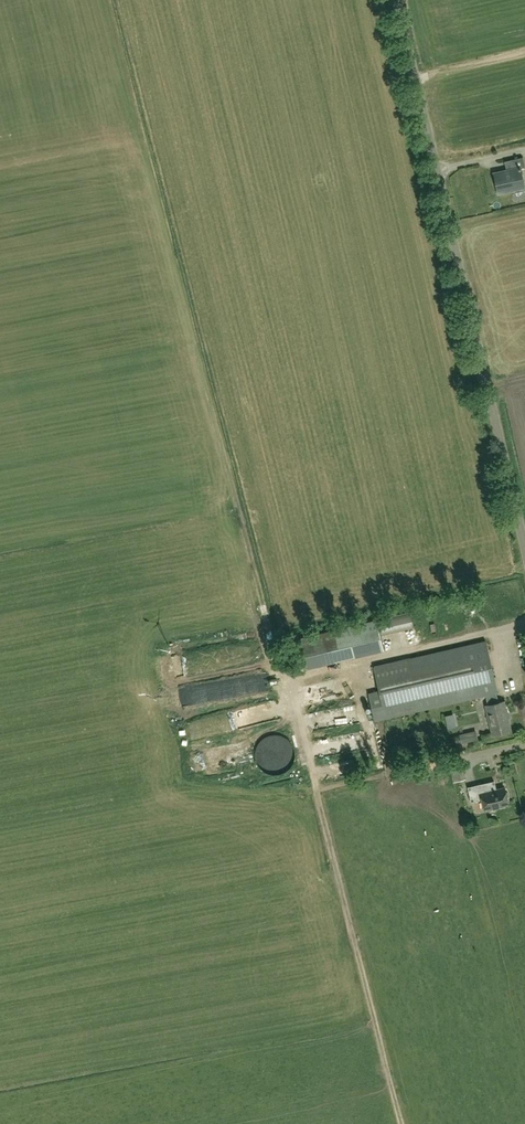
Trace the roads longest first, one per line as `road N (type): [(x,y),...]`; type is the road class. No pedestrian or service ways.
road 1 (unclassified): [(524,575),(393,0)]

